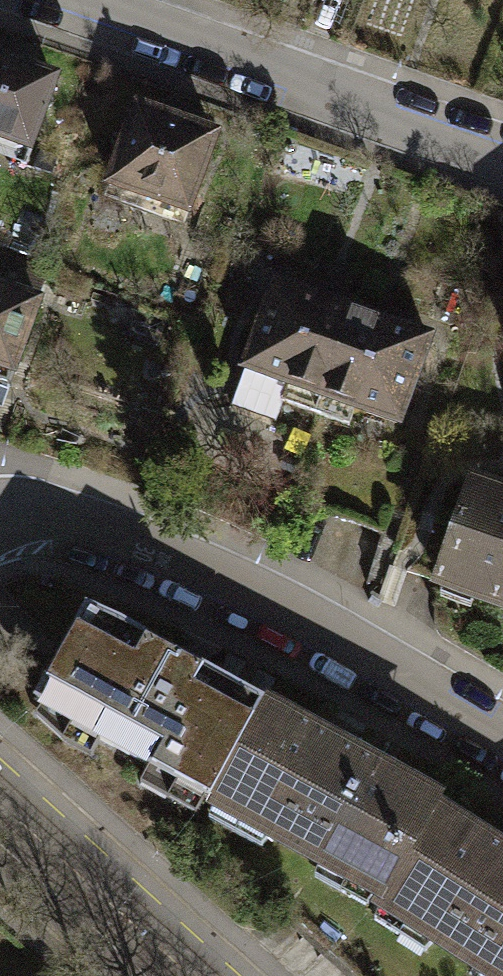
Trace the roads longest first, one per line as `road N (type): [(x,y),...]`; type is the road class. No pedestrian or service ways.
road 1 (residential): [(502,748),(290,622),(144,550),(0,514)]
road 2 (residential): [(502,157),(65,0)]
road 3 (unclassified): [(173,975),(0,820)]

